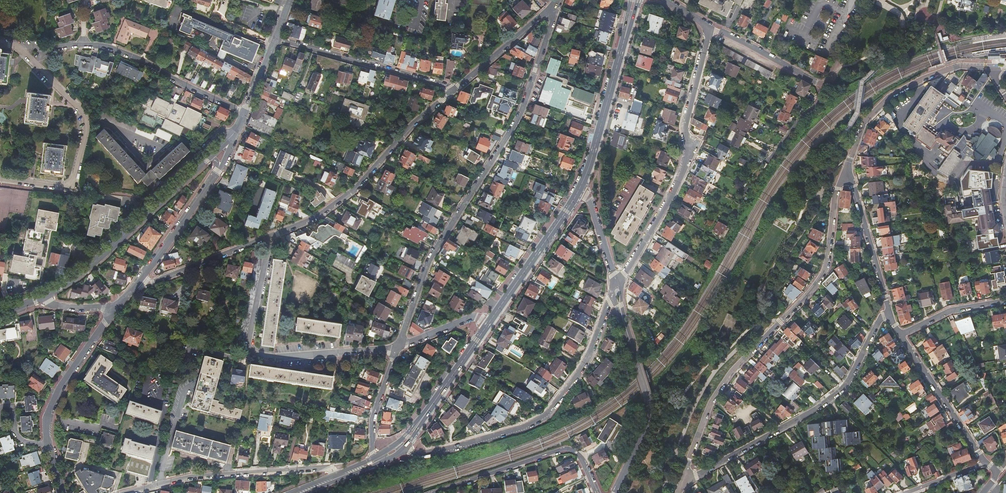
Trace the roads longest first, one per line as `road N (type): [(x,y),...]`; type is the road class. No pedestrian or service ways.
road 1 (residential): [(548,8),(549,31),(519,110),(440,240),(395,348)]
road 2 (residential): [(846,169),(834,194),(826,267),(710,404),(680,485)]
road 3 (residential): [(616,285),(588,357),(544,416),(455,447),(396,453)]
road 4 (residential): [(616,285),(680,176),(707,27)]
road 5 (residential): [(889,314),(838,393),(680,485)]
road 6 (residential): [(0,178),(70,184),(86,133),(85,117),(11,46)]
road 7 (tertiary): [(270,236),(340,201),(451,91)]
road 8 (residential): [(707,27),(824,86),(765,164)]
road 9 (residential): [(614,492),(648,412),(616,285)]
road 10 (secondary): [(43,299),(209,160)]
road 11 (residential): [(433,492),(566,449),(581,456),(597,492)]
road 12 (tertiary): [(988,68),(950,69),(886,100),(863,122),(846,169)]
road 13 (secondary): [(585,183),(634,0)]
road 14 (residential): [(79,45),(111,48),(246,113)]
road 15 (residential): [(277,39),(451,91)]
road 16 (residential): [(159,485),(307,470),(338,477)]
road 17 (secondary): [(488,323),(585,183)]
road 18 (secondary): [(396,453),(488,323)]
road 19 (residential): [(46,447),(49,407),(114,310)]
road 20 (tertiary): [(900,334),(987,464)]
road 21 (tertiary): [(846,169),(889,314)]
road 22 (residential): [(395,348),(250,354)]
road 23 (tertiary): [(134,284),(270,236)]
road 24 (tertiary): [(451,91),(548,8)]
road 25 (residential): [(134,284),(207,183)]
road 26 (residential): [(270,236),(250,354)]

